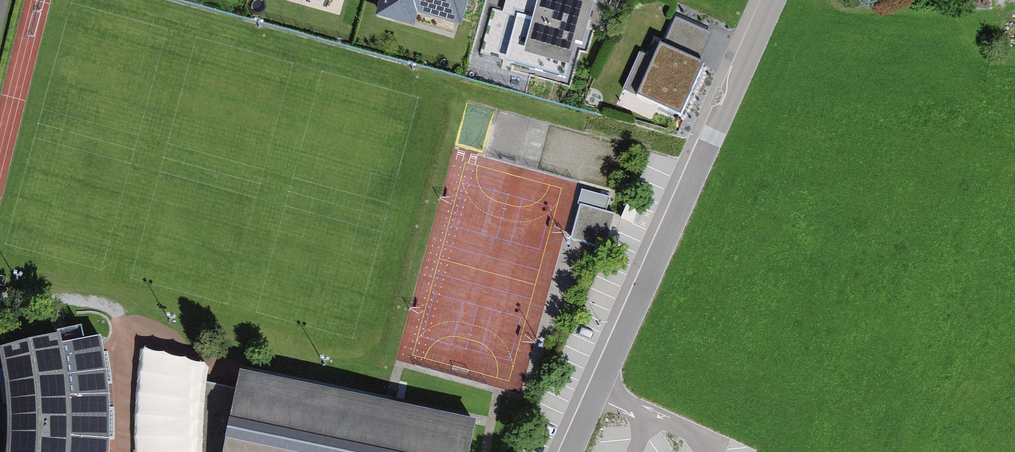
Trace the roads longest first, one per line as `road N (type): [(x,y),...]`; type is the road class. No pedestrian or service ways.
road 1 (residential): [(574,451),(777,0)]

